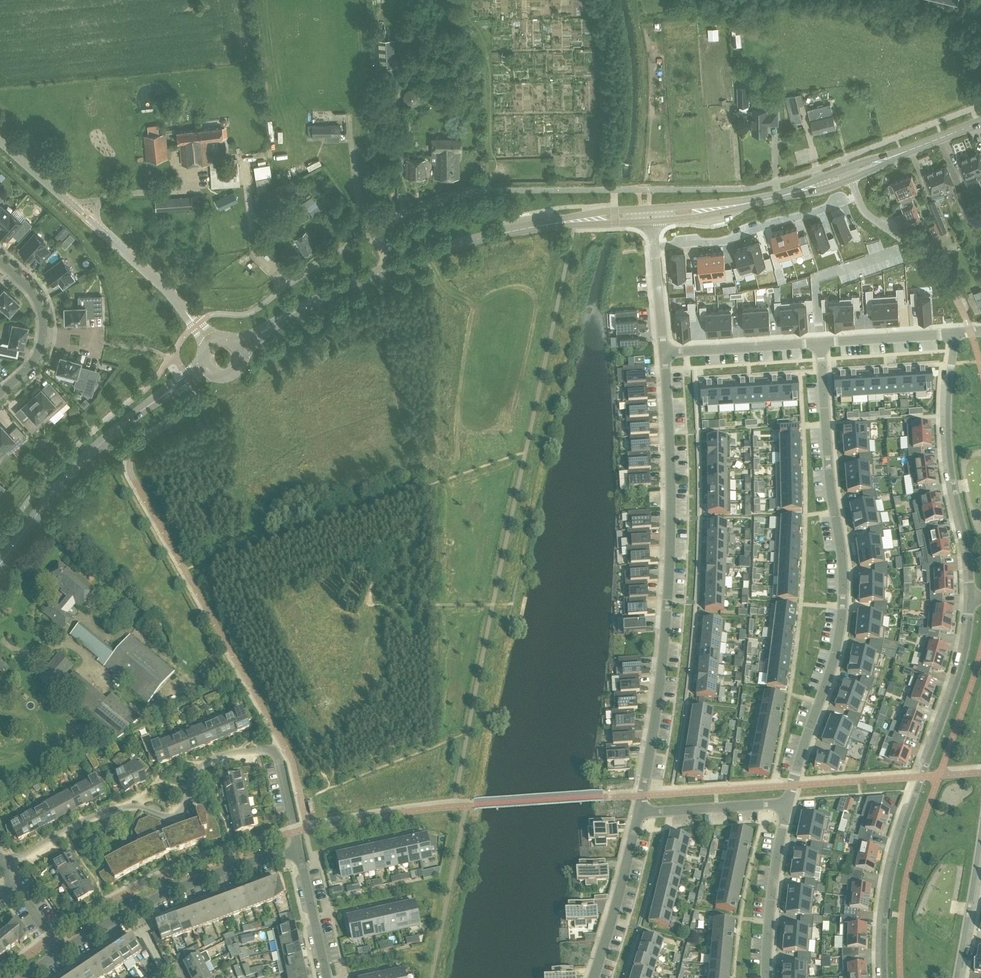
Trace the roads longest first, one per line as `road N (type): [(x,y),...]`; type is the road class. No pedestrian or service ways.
road 1 (residential): [(820,343),(843,607),(788,803)]
road 2 (residential): [(639,813),(668,601),(665,353)]
road 3 (residential): [(4,867),(115,810),(177,817),(203,765),(257,751),(280,762),(299,851)]
road 4 (residential): [(885,977),(893,868),(964,663),(974,597)]
road 5 (unclassified): [(209,339),(161,283),(0,139)]
road 6 (tertiary): [(0,565),(89,454),(203,369)]
road 7 (tertiary): [(389,269),(527,229),(652,215)]
road 8 (residential): [(974,597),(948,441),(955,334)]
road 9 (residential): [(61,952),(185,886),(299,851)]
road 10 (residential): [(657,247),(723,245),(860,201)]
road 11 (tertiary): [(652,215),(763,200),(850,174)]
road 12 (residential): [(788,803),(766,977)]
road 13 (residential): [(594,977),(639,813)]
road 14 (tertiary): [(243,344),(389,269)]
road 15 (residential): [(665,353),(820,343)]
road 16 (residential): [(639,813),(788,803)]
road 17 (residential): [(957,977),(980,838)]
road 18 (tertiary): [(850,174),(980,122)]
road 19 (residential): [(820,343),(815,282),(887,257)]
road 20 (residential): [(820,343),(955,334)]
road 21 (residential): [(327,977),(299,851)]
road 22 (residential): [(266,303),(374,233)]
road 23 (residential): [(374,233),(441,201),(492,190)]
road 24 (residential): [(44,341),(93,353),(95,342),(95,332),(44,334)]

